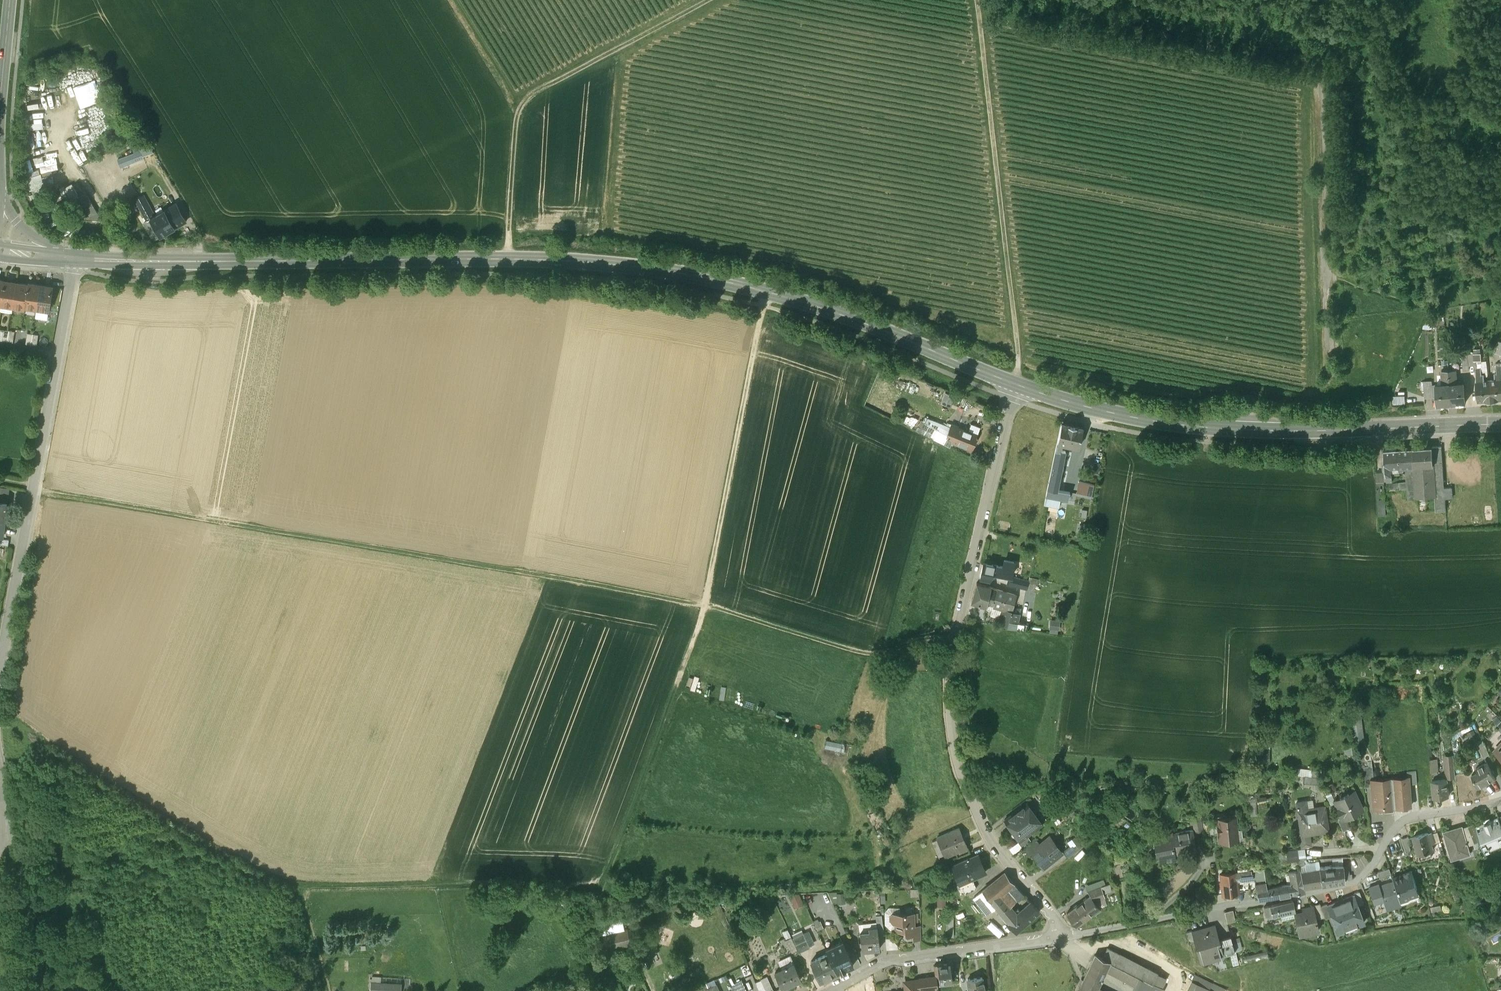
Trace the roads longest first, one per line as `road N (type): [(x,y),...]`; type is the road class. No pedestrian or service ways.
road 1 (secondary): [(1017,384),(766,292),(637,267),(507,259),(75,259)]
road 2 (track): [(978,9),(1146,30),(1312,76),(1320,89),(1331,383)]
road 3 (unclassified): [(1017,384),(957,614),(953,707),(975,801),(1064,936)]
road 4 (secondary): [(1500,424),(1186,425),(1017,384)]
road 5 (residential): [(1500,795),(1397,820),(1355,877),(1325,886),(1064,936)]
road 6 (unclassified): [(0,679),(75,259)]
road 7 (track): [(1017,384),(977,0)]
road 8 (track): [(507,259),(517,107),(450,0)]
road 9 (residential): [(1064,936),(889,959),(826,990)]
road 10 (track): [(709,0),(517,107)]
road 11 (residential): [(46,990),(0,780)]
road 12 (tertiary): [(0,132),(14,0)]

